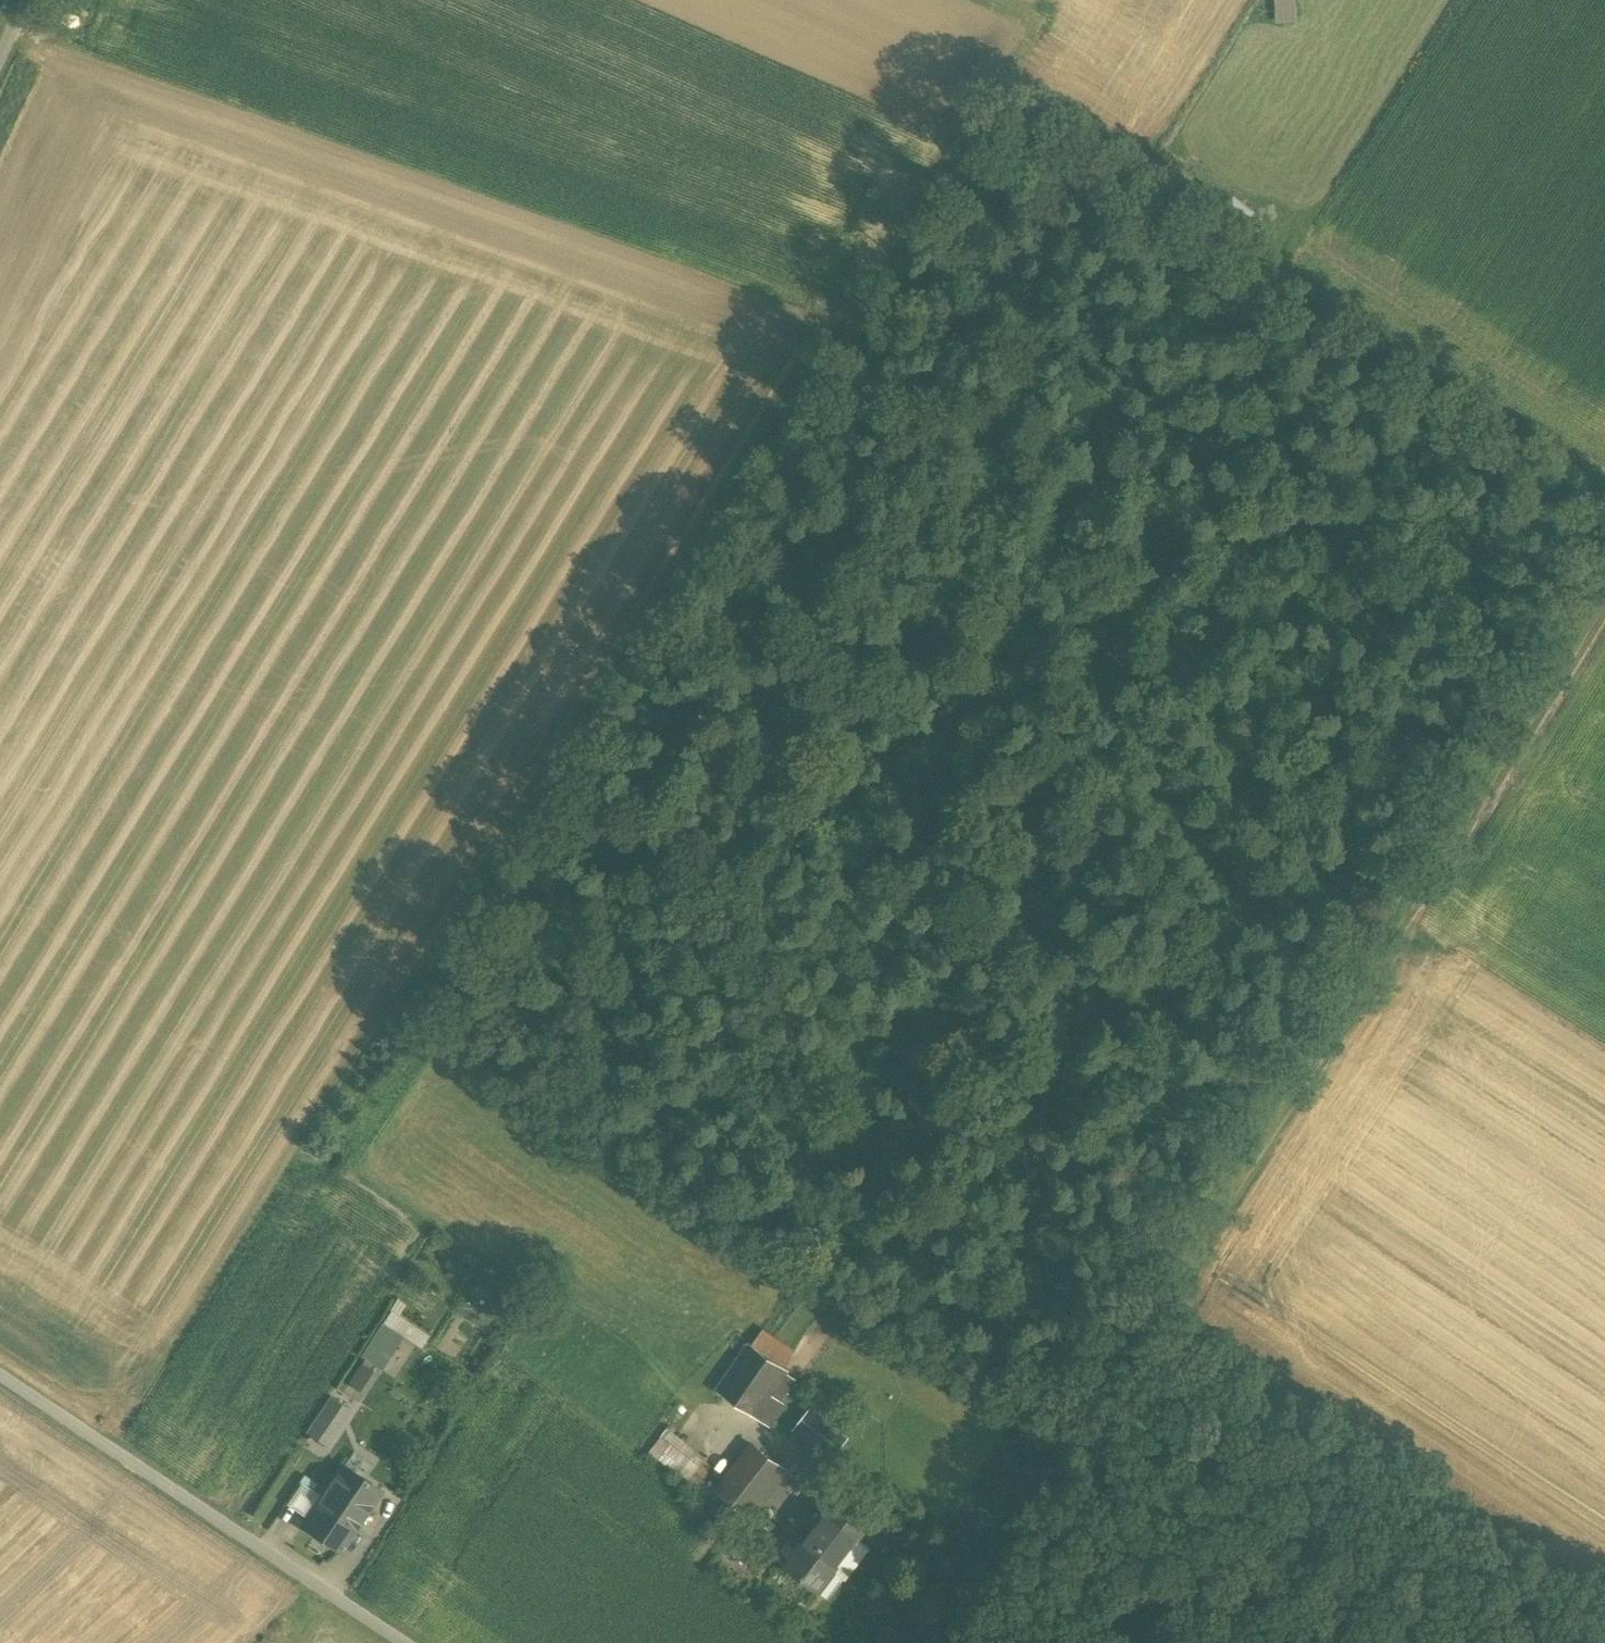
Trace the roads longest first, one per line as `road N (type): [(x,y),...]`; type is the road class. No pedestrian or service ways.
road 1 (track): [(981,1583),(1604,609)]
road 2 (unclassified): [(0,1375),(404,1642)]

